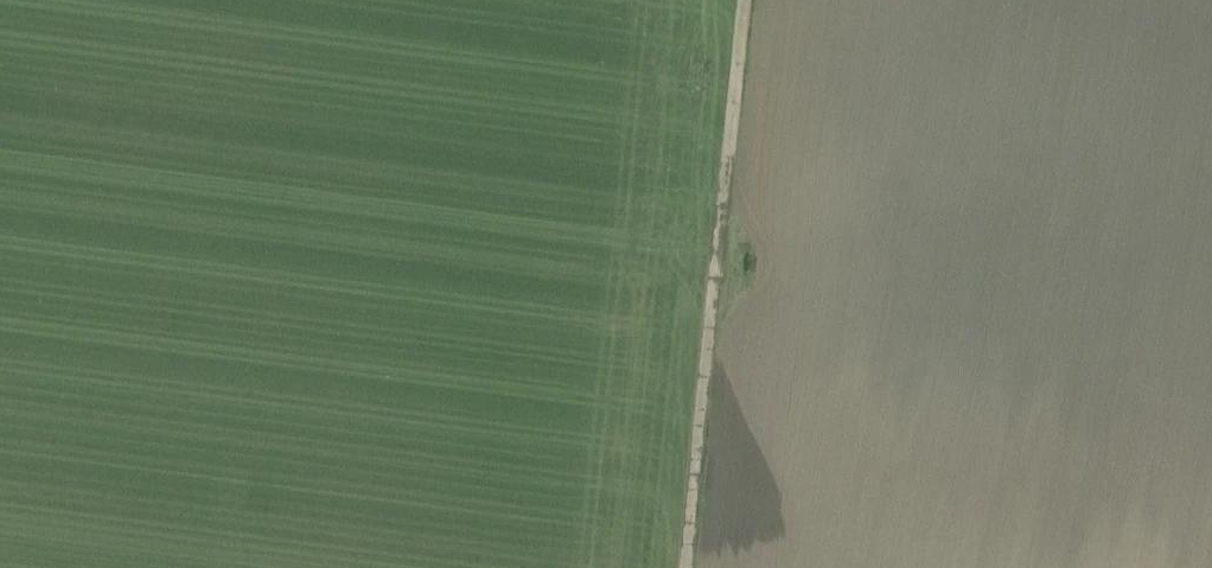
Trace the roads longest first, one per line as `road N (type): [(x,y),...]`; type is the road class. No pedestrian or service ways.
road 1 (track): [(746,0),(686,567)]

